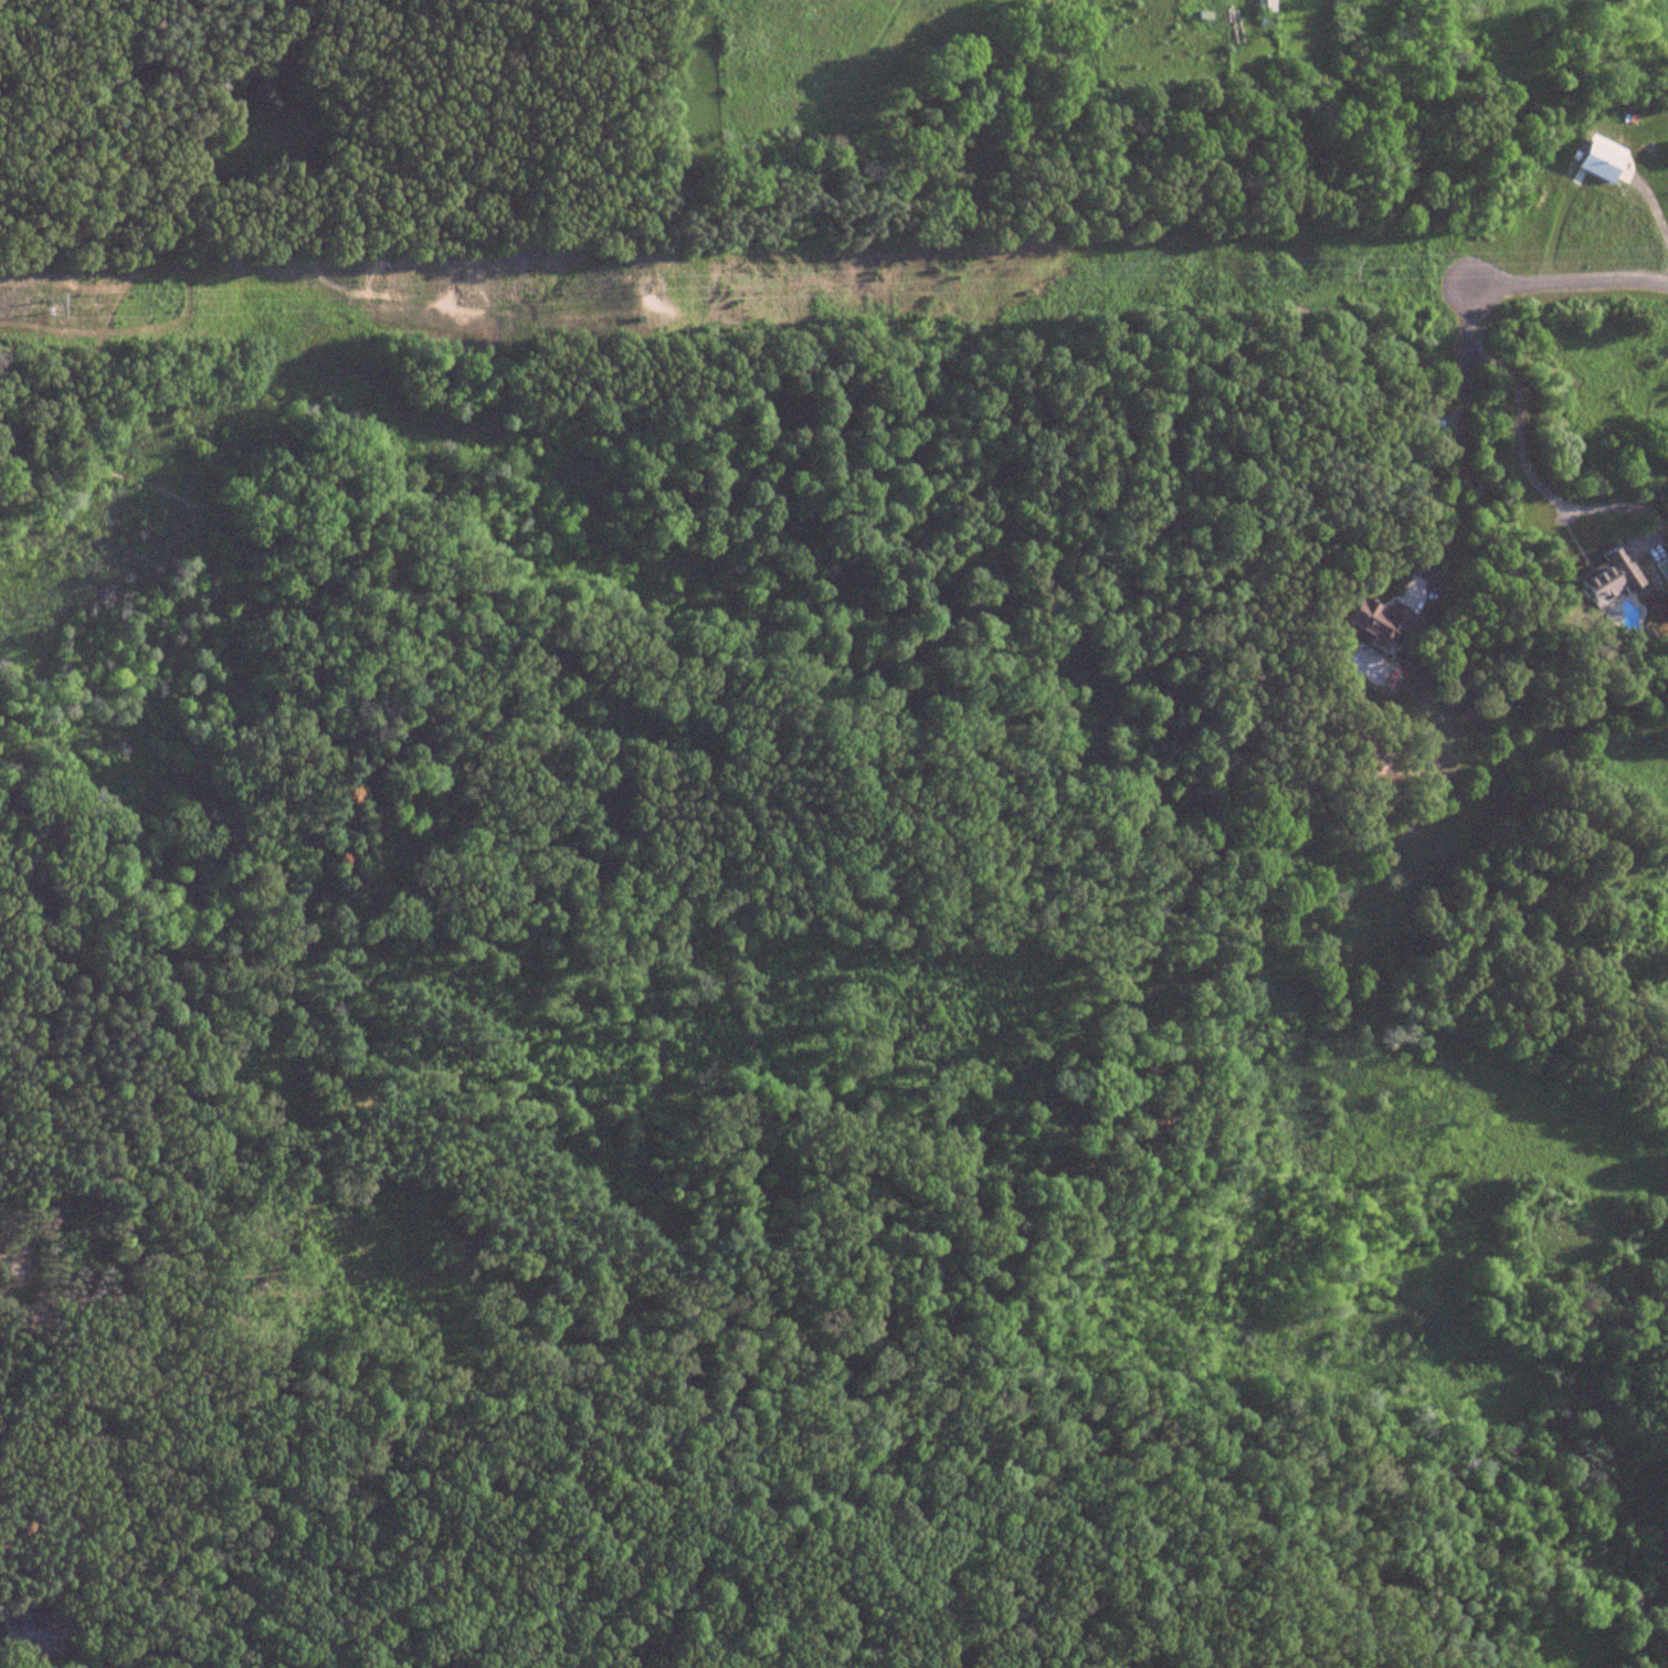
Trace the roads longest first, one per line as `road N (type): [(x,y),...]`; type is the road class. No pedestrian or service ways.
road 1 (residential): [(1667,284),(1468,286)]

